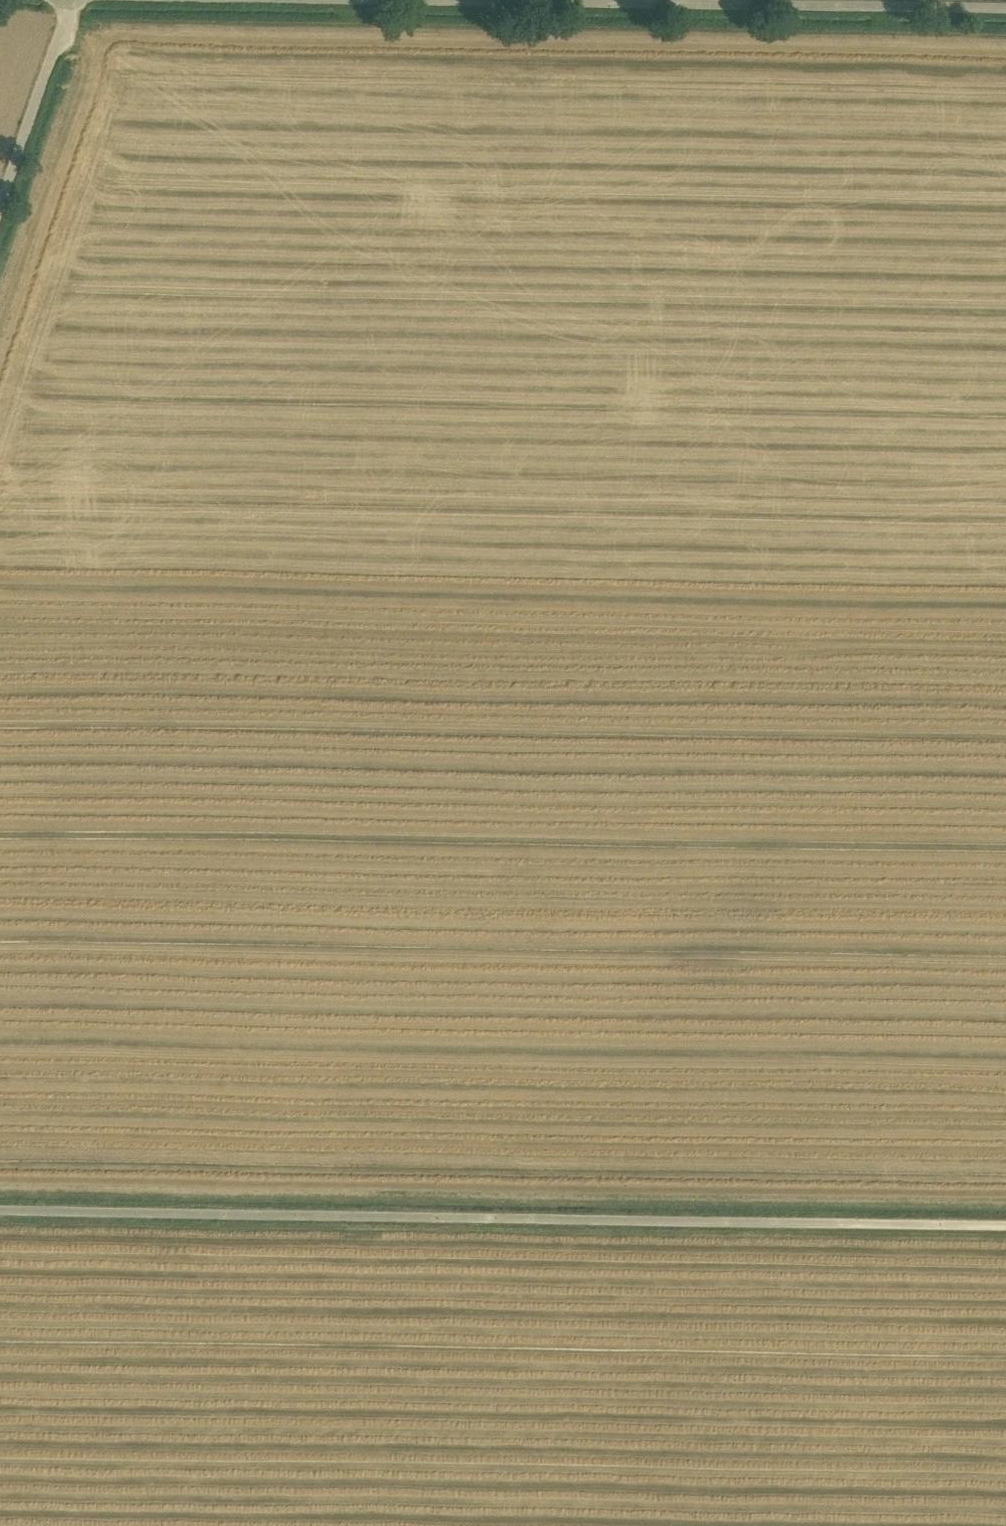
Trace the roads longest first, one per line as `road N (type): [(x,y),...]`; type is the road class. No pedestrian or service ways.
road 1 (track): [(0,1213),(1005,1236)]
road 2 (track): [(1005,13),(426,0)]
road 3 (track): [(0,197),(66,0)]

